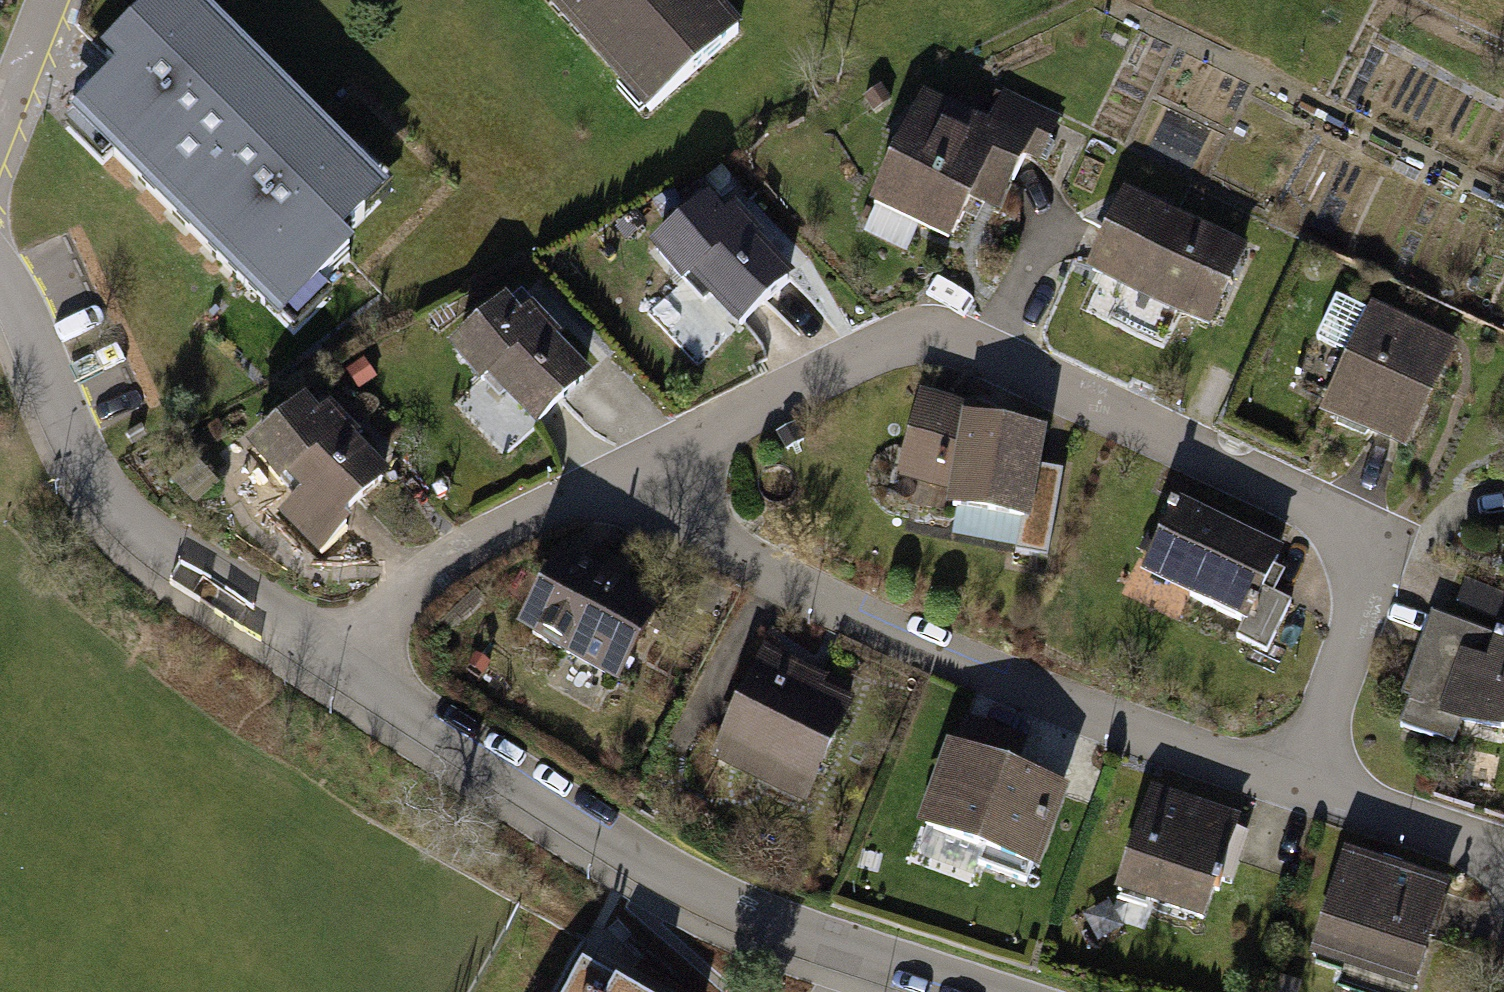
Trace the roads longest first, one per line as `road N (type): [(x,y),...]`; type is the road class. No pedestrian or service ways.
road 1 (residential): [(638,469),(901,330),(1371,541),(1292,774)]
road 2 (residential): [(638,469),(768,576),(1066,703),(1292,774)]
road 3 (residential): [(977,991),(735,914),(335,668)]
road 4 (residential): [(335,668),(117,504),(73,440),(18,291),(0,273)]
road 5 (residential): [(335,668),(413,584),(638,469)]
road 6 (residential): [(1292,774),(1503,855)]
road 7 (residential): [(55,0),(0,132)]

